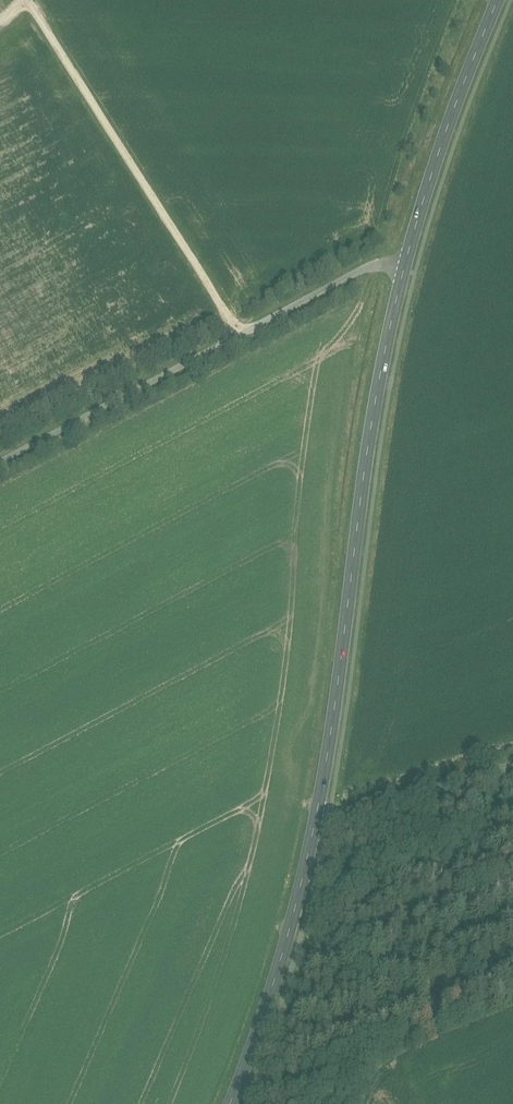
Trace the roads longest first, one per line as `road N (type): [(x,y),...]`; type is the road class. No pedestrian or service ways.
road 1 (tertiary): [(401,269),(375,367),(317,822)]
road 2 (unclassified): [(0,458),(357,274),(401,269)]
road 3 (track): [(240,336),(26,0)]
road 4 (tertiary): [(317,822),(275,985),(232,1103)]
road 5 (tertiary): [(492,0),(445,114),(401,269)]
road 6 (residential): [(317,822),(512,764)]

